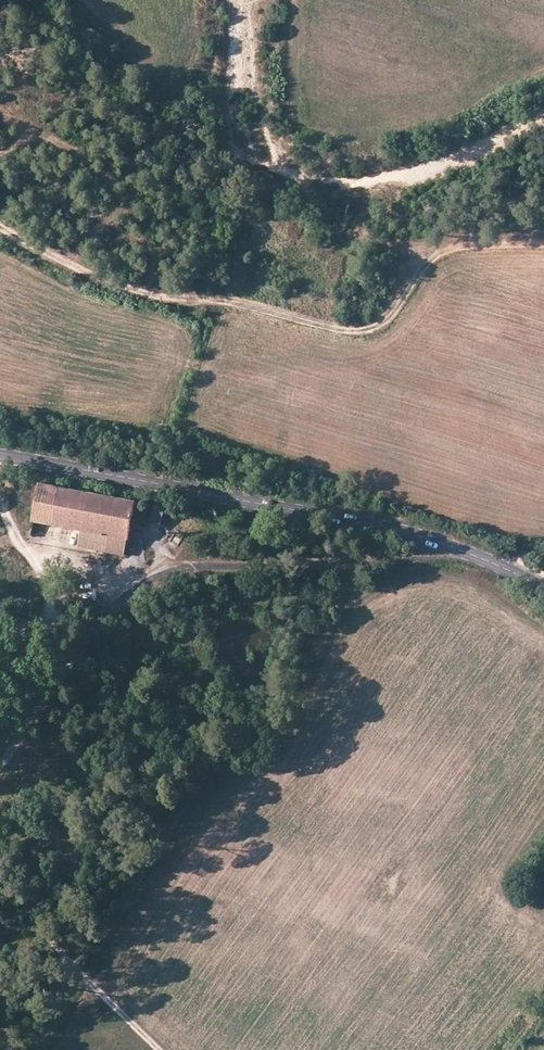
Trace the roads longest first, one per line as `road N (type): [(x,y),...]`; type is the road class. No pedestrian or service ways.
road 1 (track): [(543,241),(457,248),(408,288),(383,324),(356,332),(119,289),(0,224)]
road 2 (tertiary): [(0,455),(390,528),(459,547),(543,590)]
road 3 (track): [(165,563),(470,553)]
road 4 (unclassified): [(0,499),(61,654),(32,729),(0,764)]
road 5 (track): [(0,889),(162,1049)]

